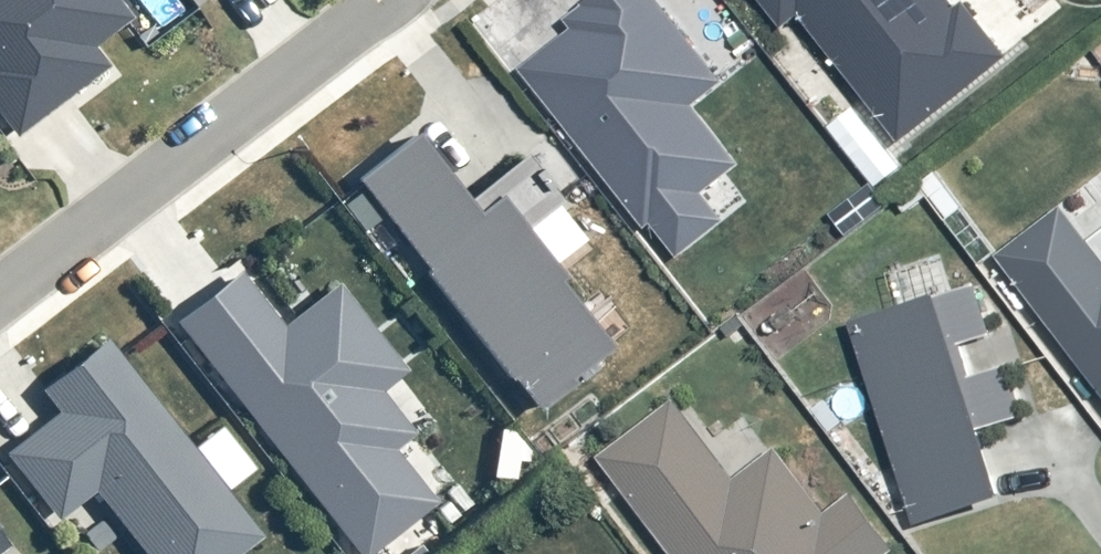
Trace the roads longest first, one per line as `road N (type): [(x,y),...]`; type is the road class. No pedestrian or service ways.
road 1 (residential): [(0,298),(390,0)]

